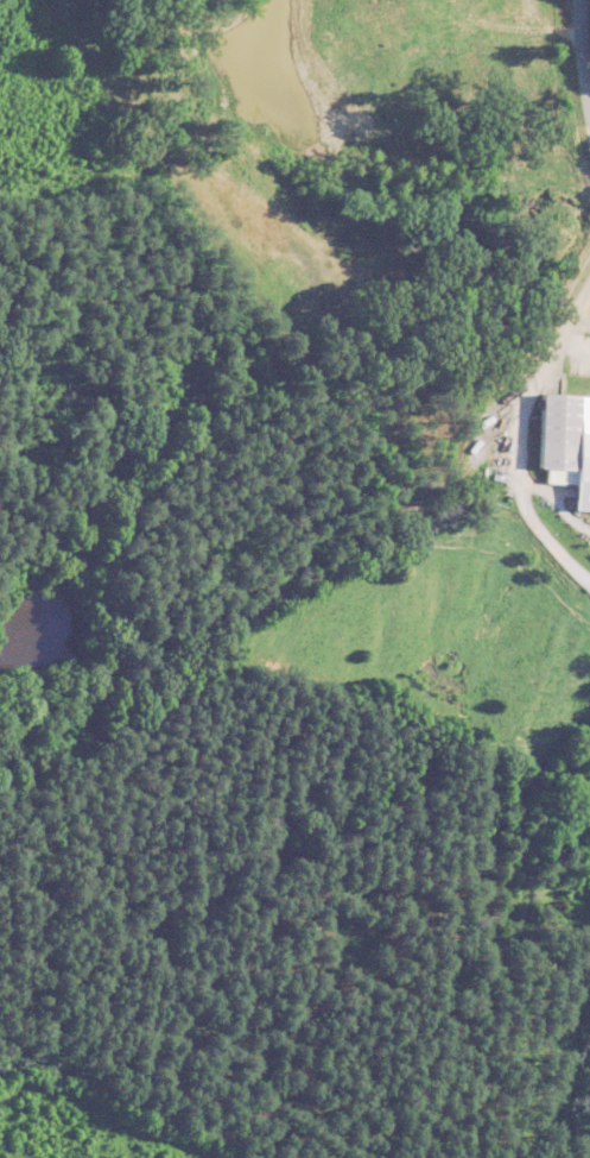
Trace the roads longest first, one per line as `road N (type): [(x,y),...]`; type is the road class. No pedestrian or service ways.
road 1 (residential): [(589,142),(573,0)]

